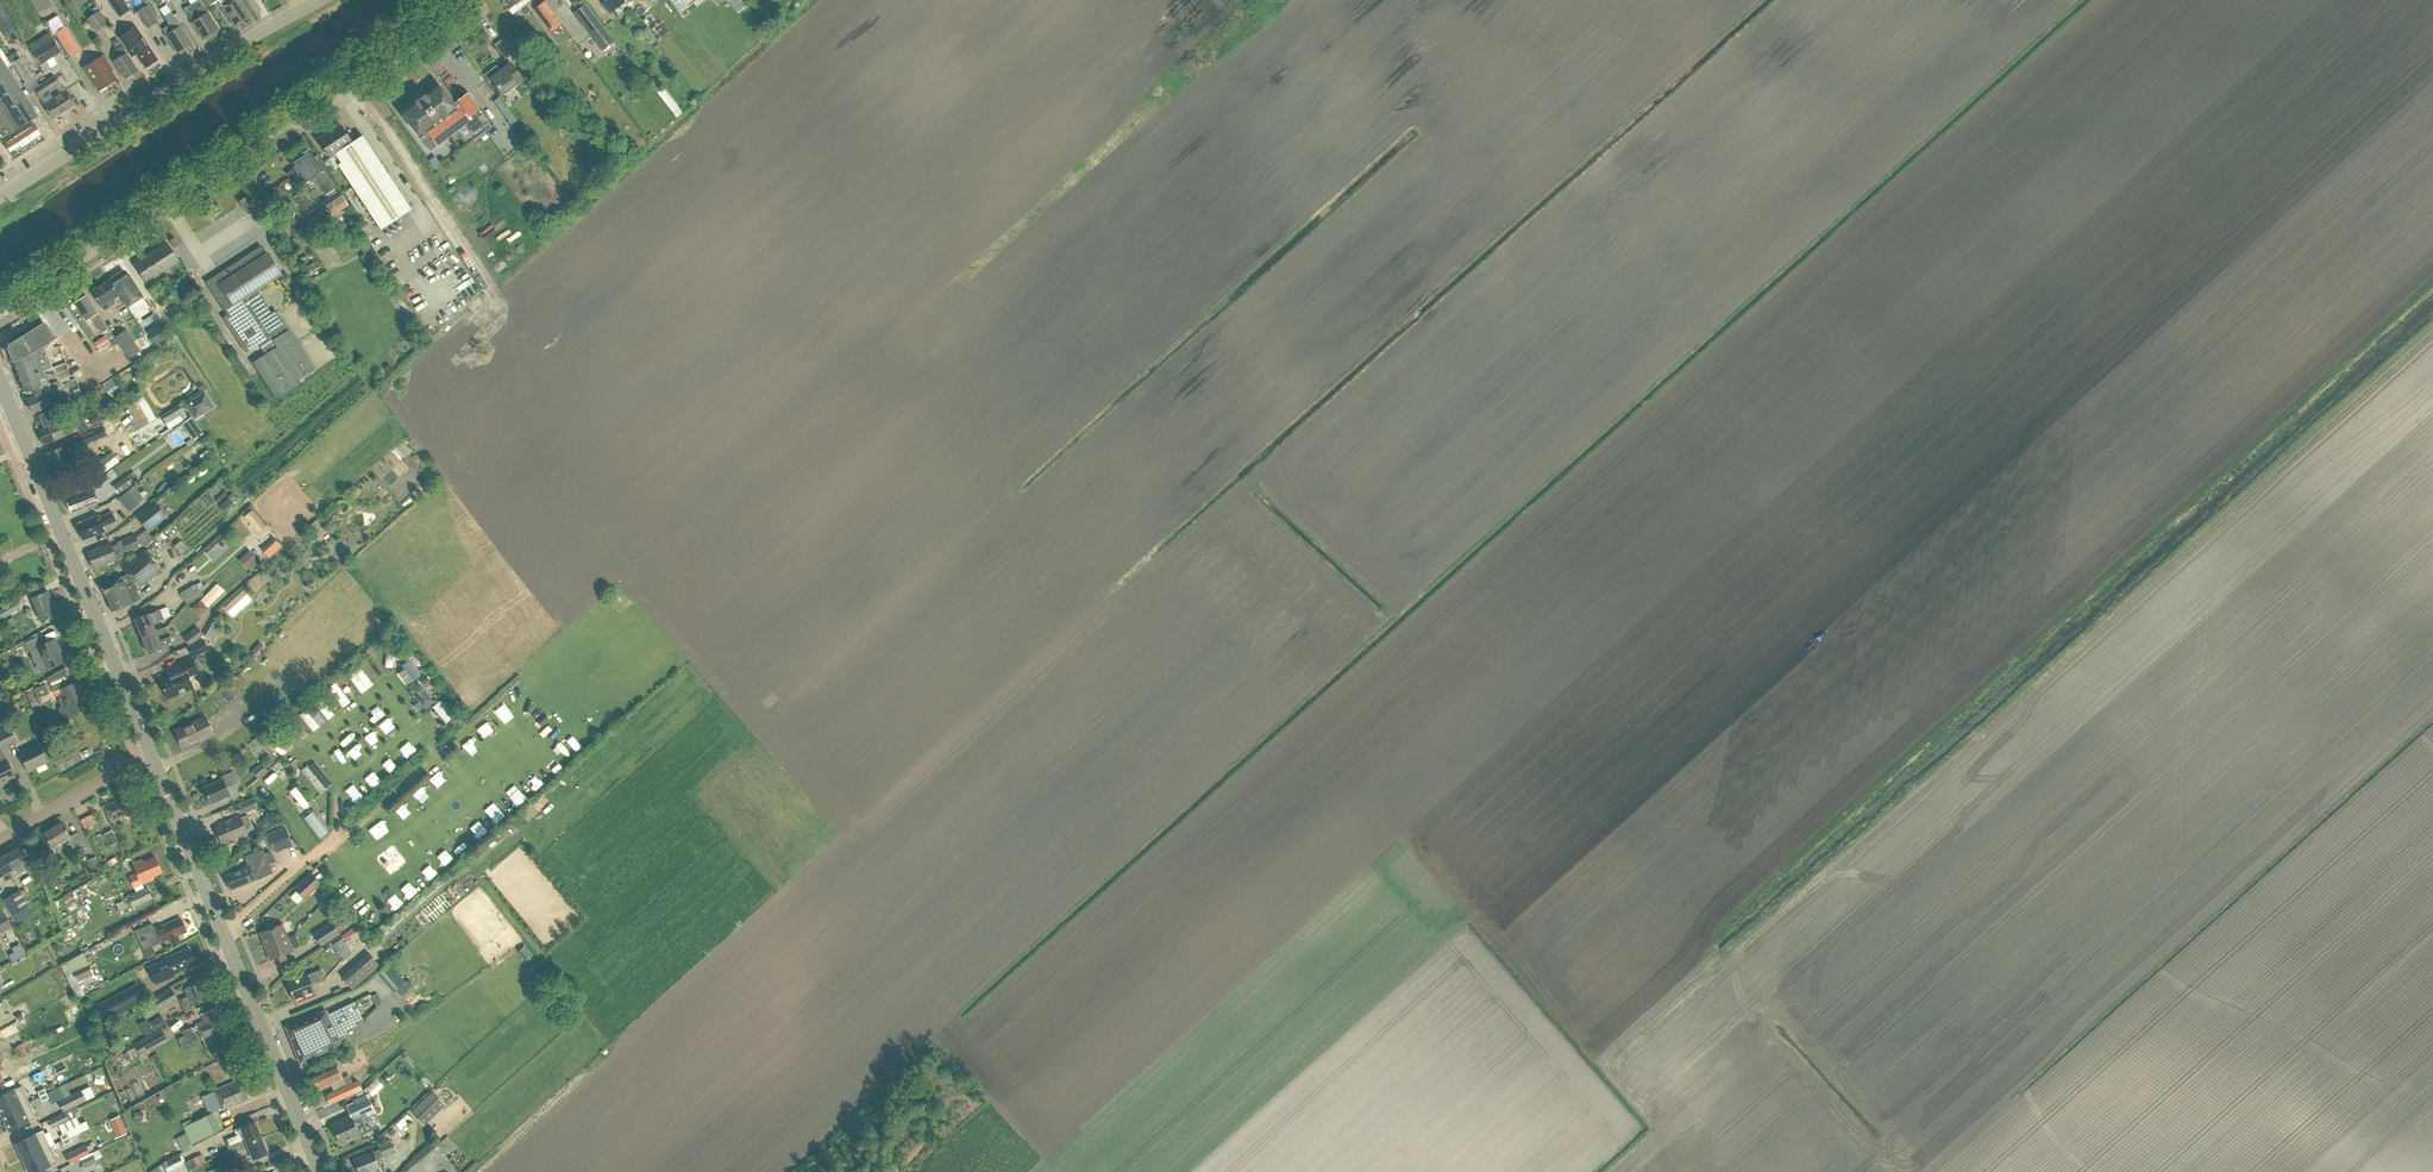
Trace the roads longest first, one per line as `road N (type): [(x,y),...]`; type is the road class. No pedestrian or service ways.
road 1 (tertiary): [(0,312),(343,84),(456,0)]
road 2 (primary): [(321,1171),(151,754)]
road 3 (primary): [(151,754),(0,383)]
road 4 (unclassified): [(0,196),(316,0)]
road 5 (track): [(223,930),(338,833),(336,792)]
road 6 (residential): [(0,841),(151,754)]

